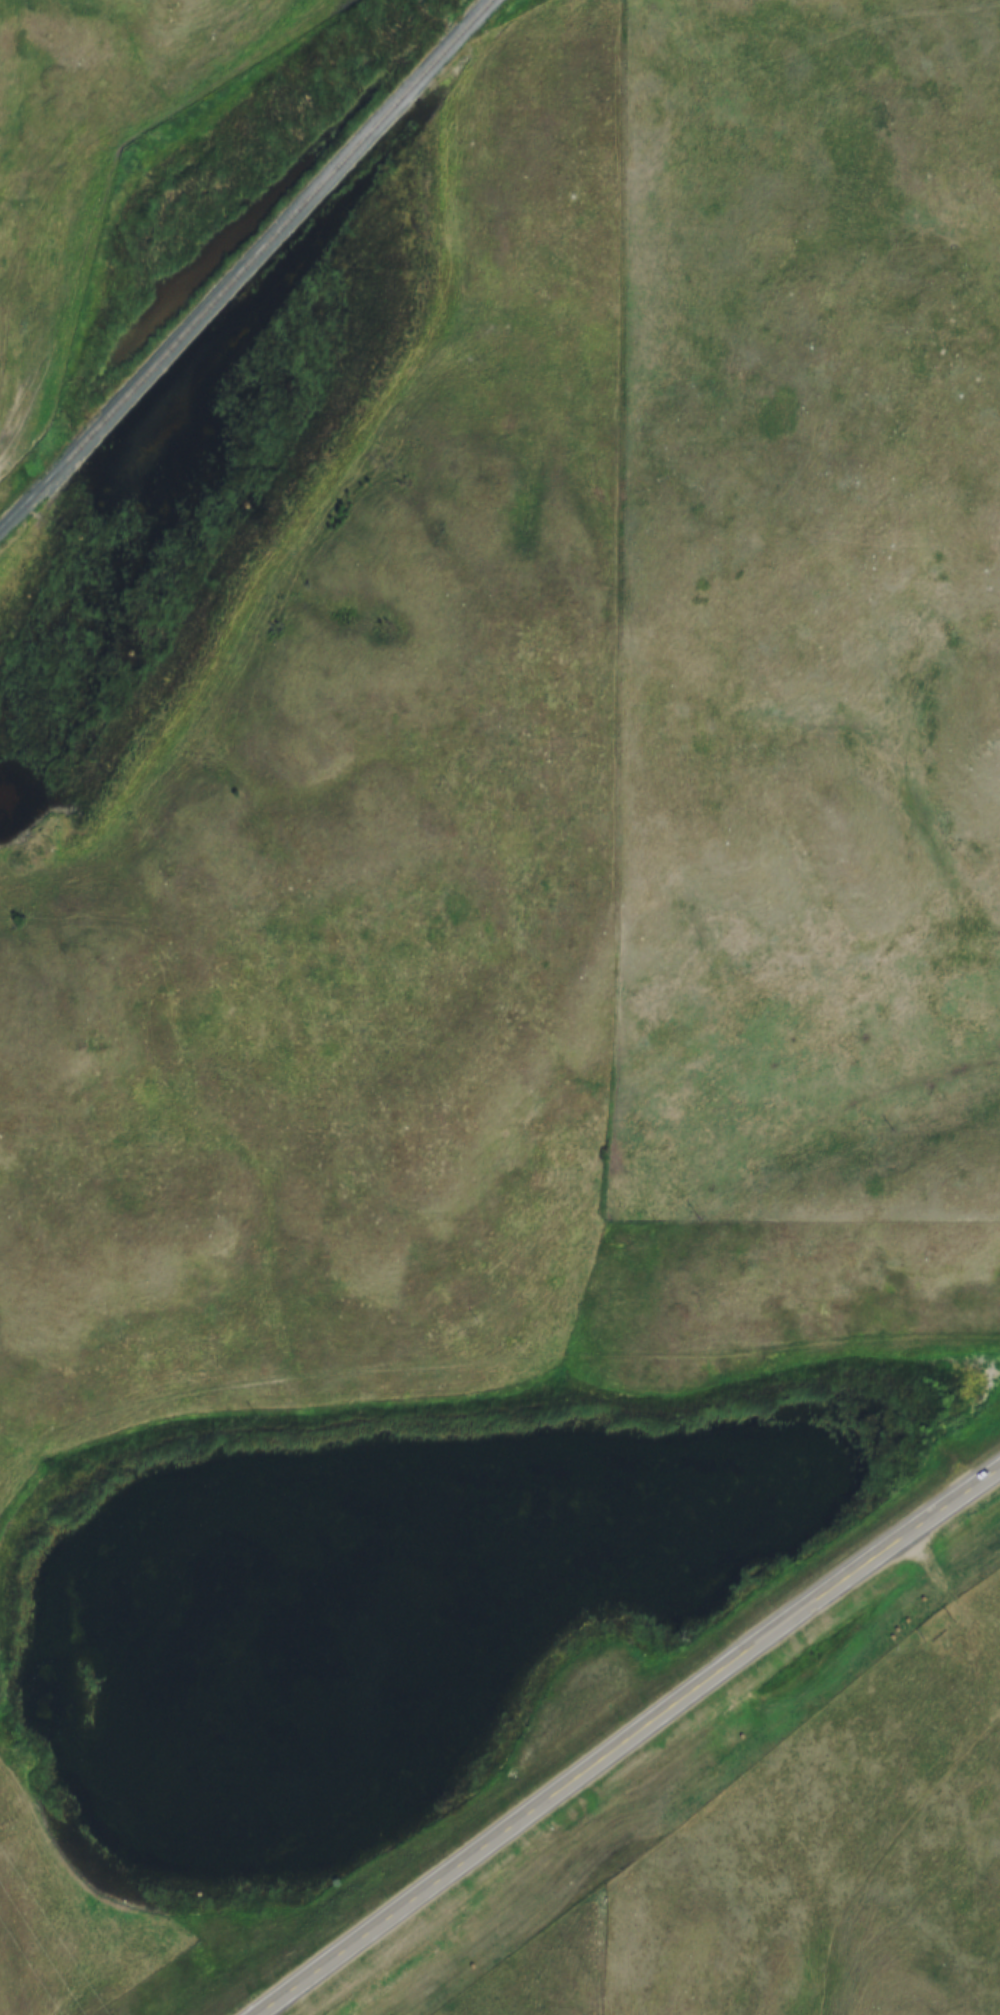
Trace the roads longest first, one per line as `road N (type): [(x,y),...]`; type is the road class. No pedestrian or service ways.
road 1 (primary): [(270,2014),(999,1471)]

